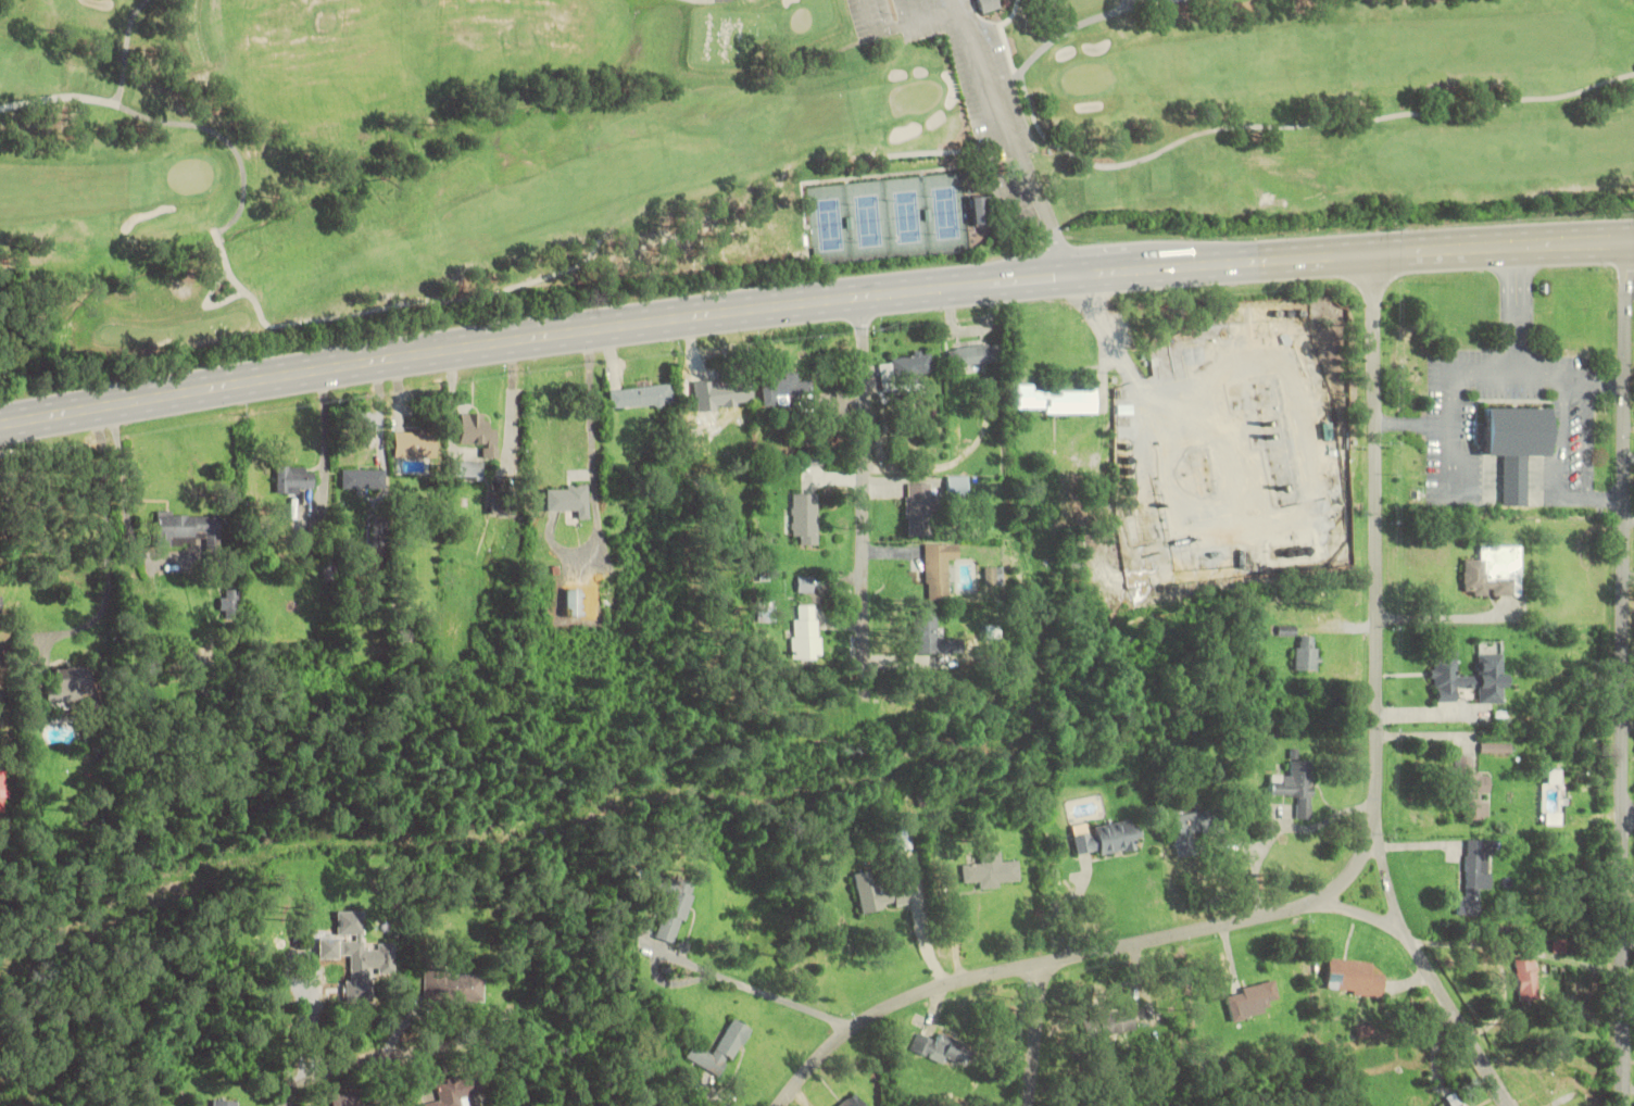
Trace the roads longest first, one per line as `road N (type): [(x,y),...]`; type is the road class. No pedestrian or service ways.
road 1 (trunk): [(1633,237),(1373,250),(864,293),(437,349),(0,422)]
road 2 (residential): [(1038,965),(1302,906),(1337,888),(1369,850),(1378,782),(1373,250)]
road 3 (residential): [(1620,1105),(1631,237)]
road 4 (residential): [(864,293),(867,714)]
road 5 (residential): [(779,1105),(807,1069),(877,1013),(934,989),(1038,965)]
road 6 (residential): [(121,401),(120,562),(83,630),(35,670)]
road 7 (residential): [(288,1105),(294,1089),(356,1060),(472,1041)]
road 8 (residential): [(1508,1105),(1402,933)]
road 9 (residential): [(1028,1105),(1038,965)]

